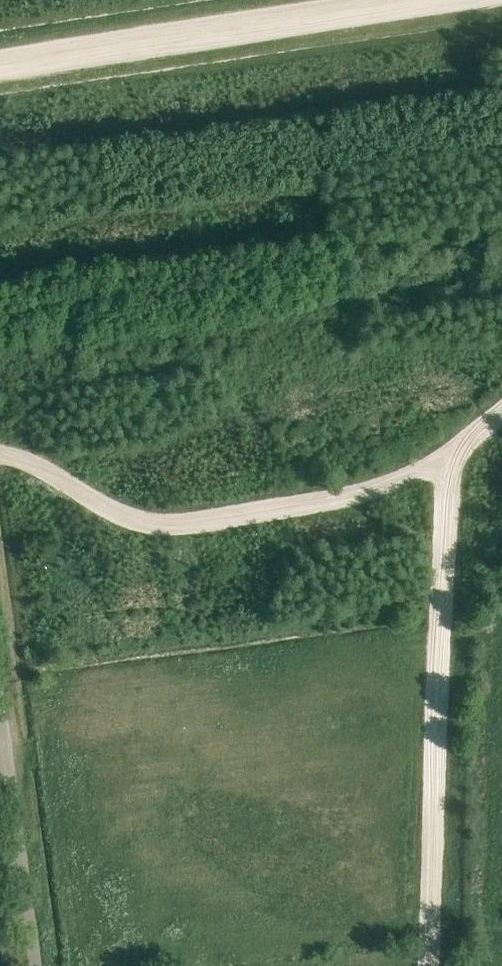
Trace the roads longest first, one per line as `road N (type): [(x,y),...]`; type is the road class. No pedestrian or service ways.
road 1 (track): [(501,418),(395,483),(171,528),(126,518),(44,469),(0,454)]
road 2 (track): [(437,0),(0,70)]
road 3 (unclassified): [(37,965),(0,687)]

